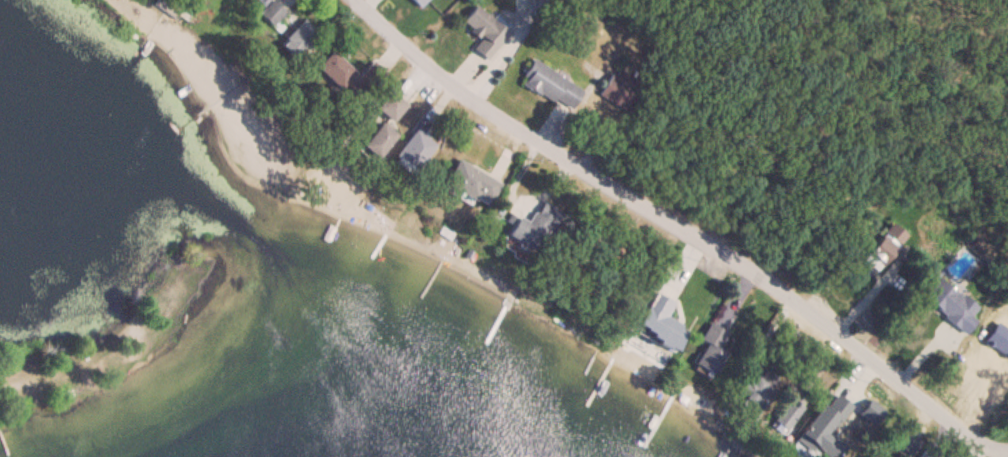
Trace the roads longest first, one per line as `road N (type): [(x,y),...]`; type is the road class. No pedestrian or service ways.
road 1 (residential): [(1007,451),(981,445),(744,266),(454,88),(350,0)]

